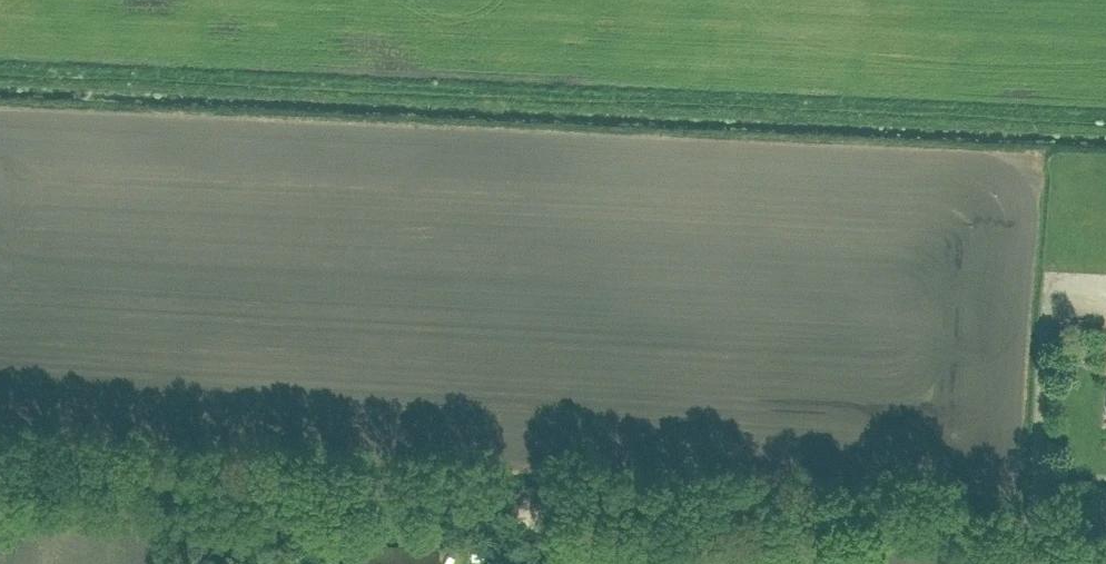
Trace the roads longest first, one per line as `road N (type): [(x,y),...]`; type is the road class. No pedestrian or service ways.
road 1 (unclassified): [(0,468),(1105,529)]

